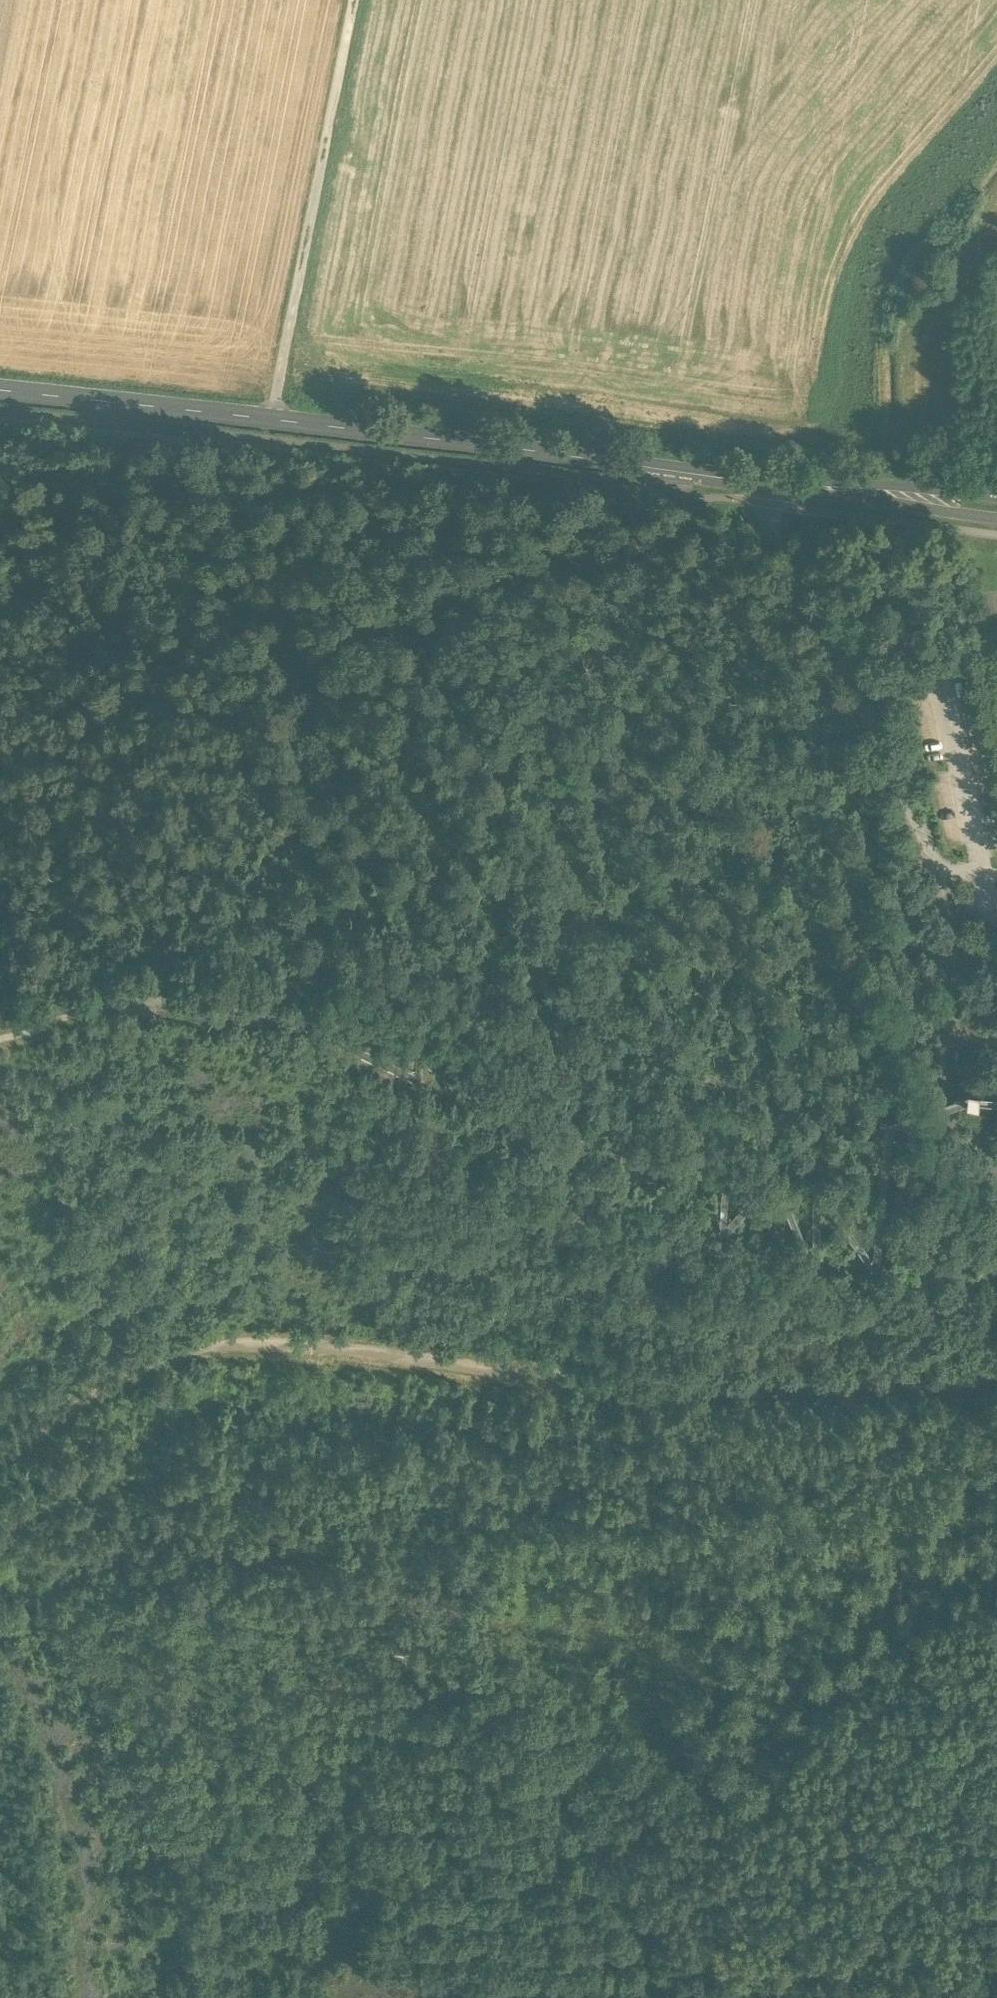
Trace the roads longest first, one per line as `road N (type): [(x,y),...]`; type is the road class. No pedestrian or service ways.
road 1 (track): [(996,1380),(696,1386),(304,1347),(210,1346),(141,1368),(0,1448)]
road 2 (tertiary): [(996,513),(0,410)]
road 3 (track): [(267,439),(353,0)]

